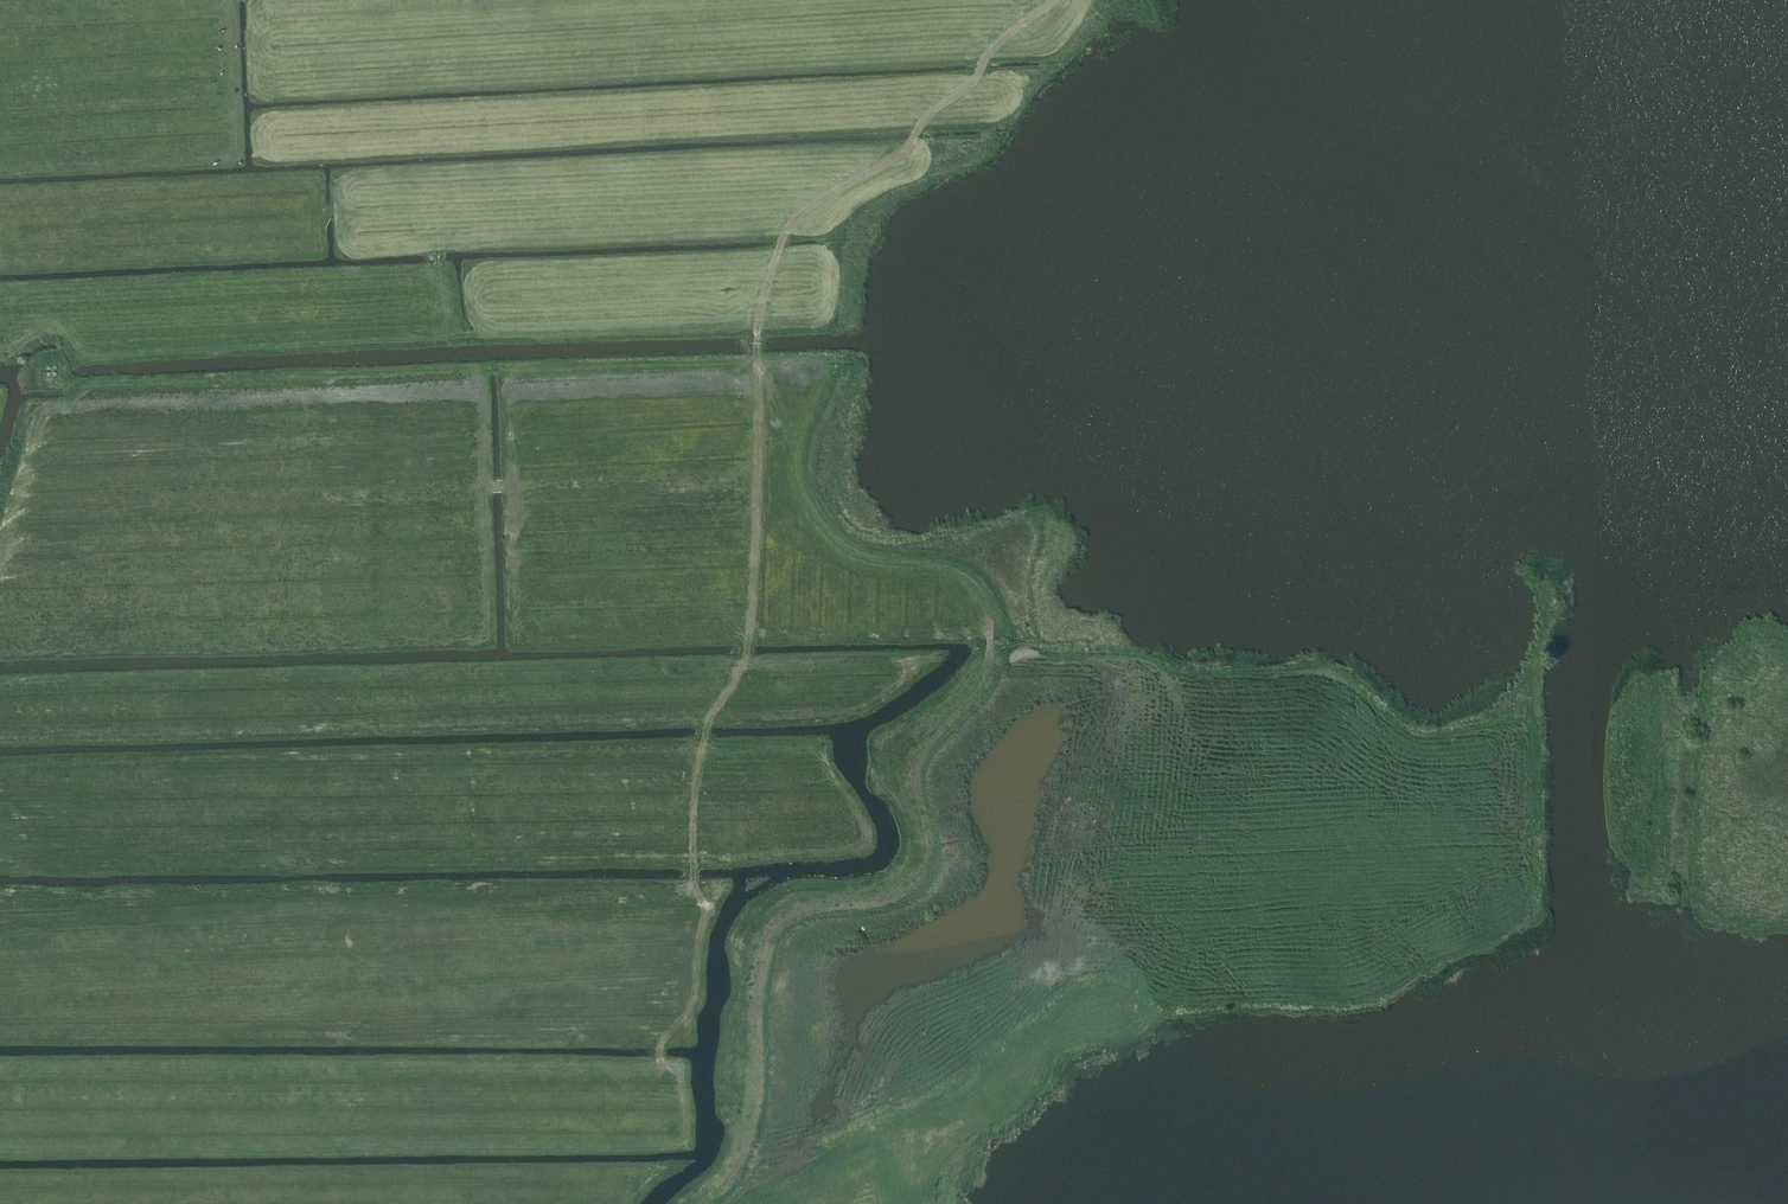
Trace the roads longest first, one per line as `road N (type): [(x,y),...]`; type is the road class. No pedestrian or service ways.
road 1 (track): [(989,646),(983,602),(964,575),(843,548),(823,525),(778,432),(756,340),(792,223),(904,152),(935,109),(976,79),(997,45),(1053,0)]
road 2 (track): [(710,749),(706,727),(743,659),(756,609),(763,387)]

